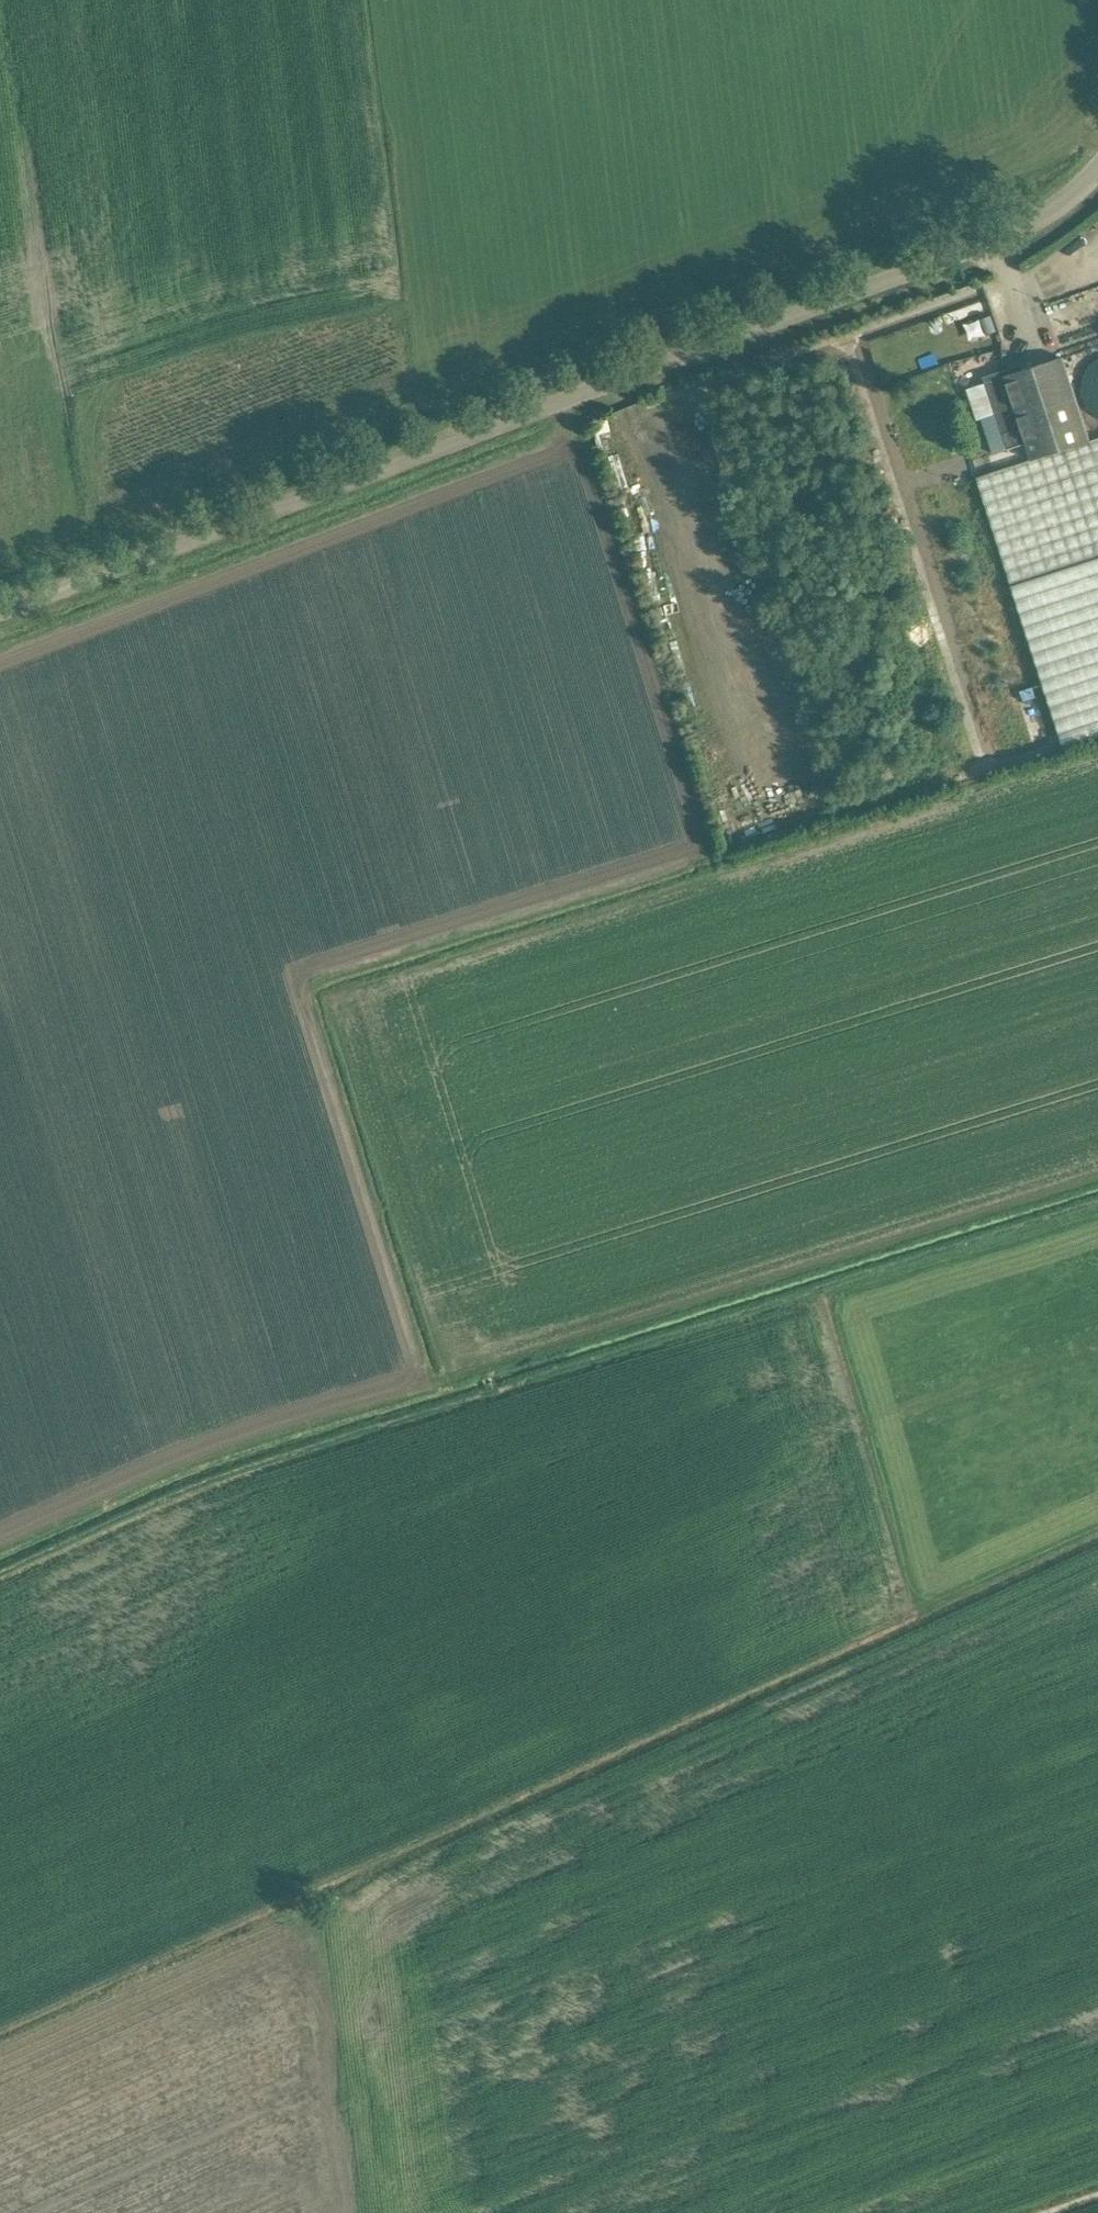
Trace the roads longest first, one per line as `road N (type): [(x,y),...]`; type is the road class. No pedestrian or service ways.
road 1 (unclassified): [(0,615),(1012,235),(1097,169)]

